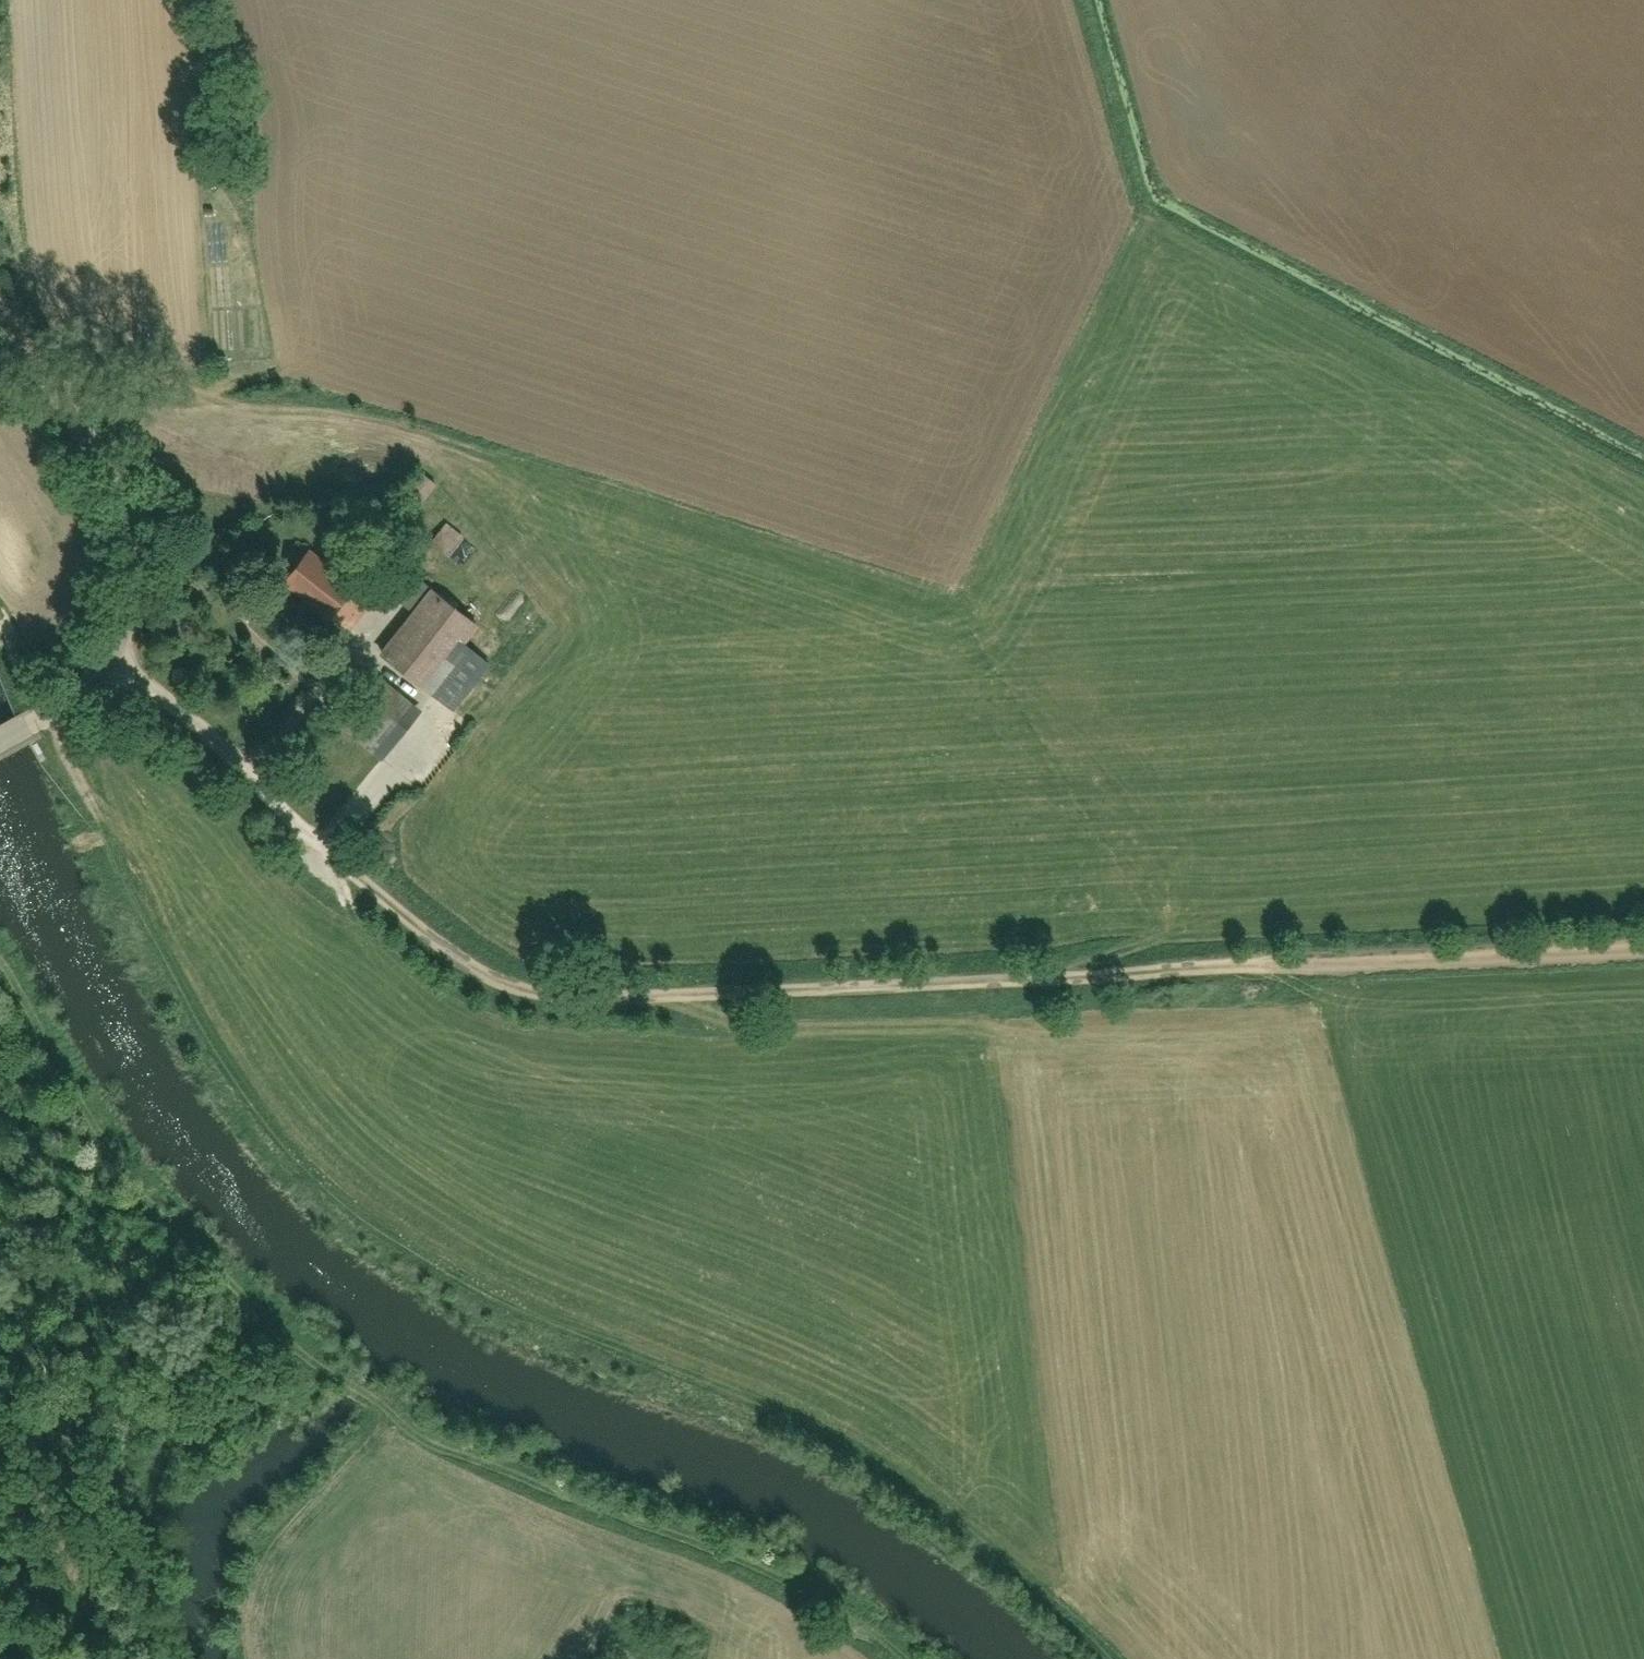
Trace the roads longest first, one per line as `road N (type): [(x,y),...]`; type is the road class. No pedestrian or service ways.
road 1 (track): [(114,651),(358,876),(459,954),(508,979),(594,986),(1075,976),(1643,938)]
road 2 (unclassified): [(0,308),(115,467),(128,498),(136,562),(129,634),(50,715),(0,743)]

